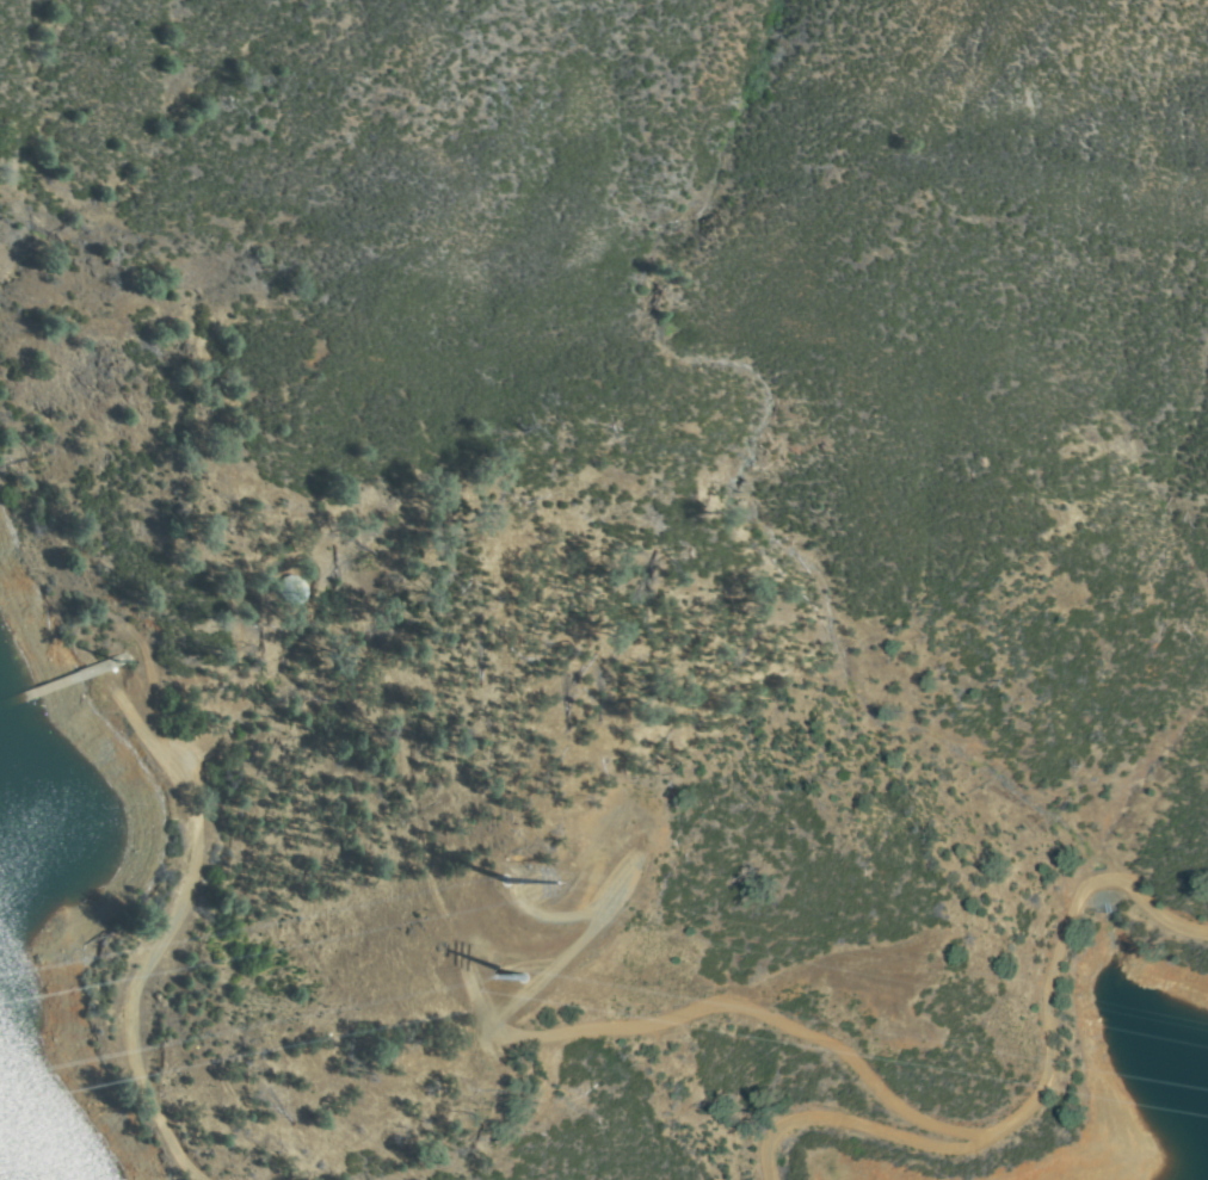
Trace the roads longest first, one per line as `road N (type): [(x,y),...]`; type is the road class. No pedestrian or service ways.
road 1 (track): [(1207,928),(1136,882),(1107,882),(1081,913),(1067,958),(1064,1062),(1040,1104),(991,1139),(967,1143),(818,1112),(787,1135),(779,1179)]
road 2 (track): [(221,1179),(186,1144),(162,1098),(142,1019),(201,881),(205,828),(184,771),(125,690)]

